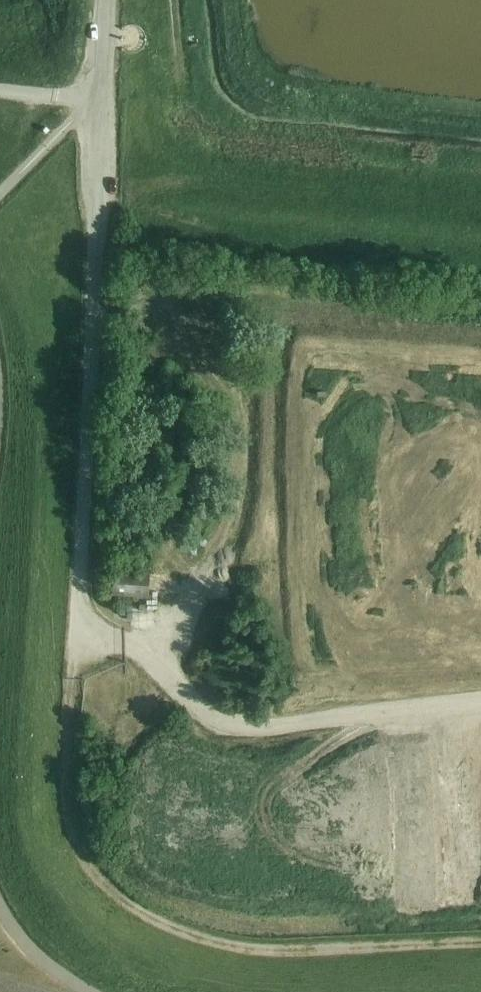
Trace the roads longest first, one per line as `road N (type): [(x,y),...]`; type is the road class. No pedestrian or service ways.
road 1 (unclassified): [(71,684),(112,0)]
road 2 (track): [(71,684),(72,814),(112,900),(265,957),(480,949)]

